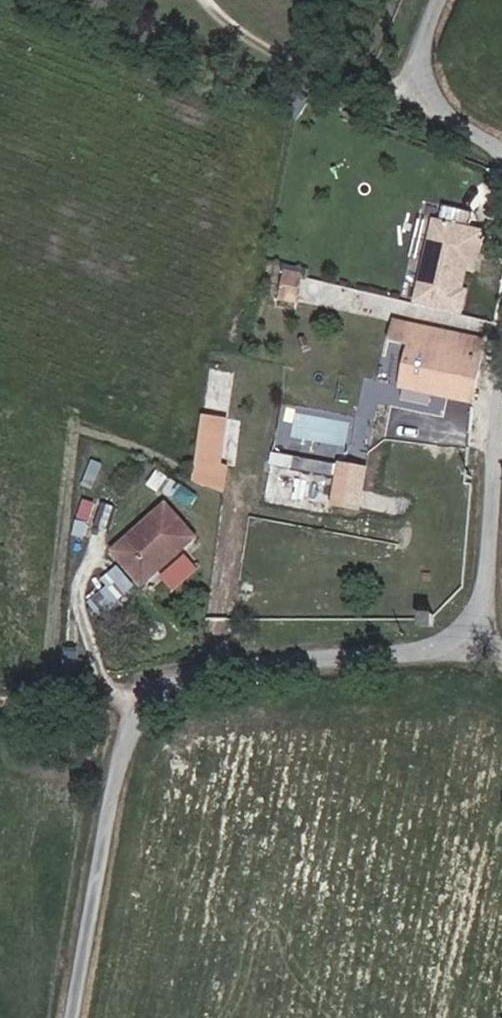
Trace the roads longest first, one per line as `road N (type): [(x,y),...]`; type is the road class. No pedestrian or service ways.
road 1 (unclassified): [(476,625),(421,652),(244,667),(149,702),(127,739),(76,1017)]
road 2 (unclassified): [(476,625),(490,573),(501,411)]
road 3 (unclassified): [(501,161),(417,83),(413,60),(438,0)]
road 4 (track): [(0,701),(149,702)]

